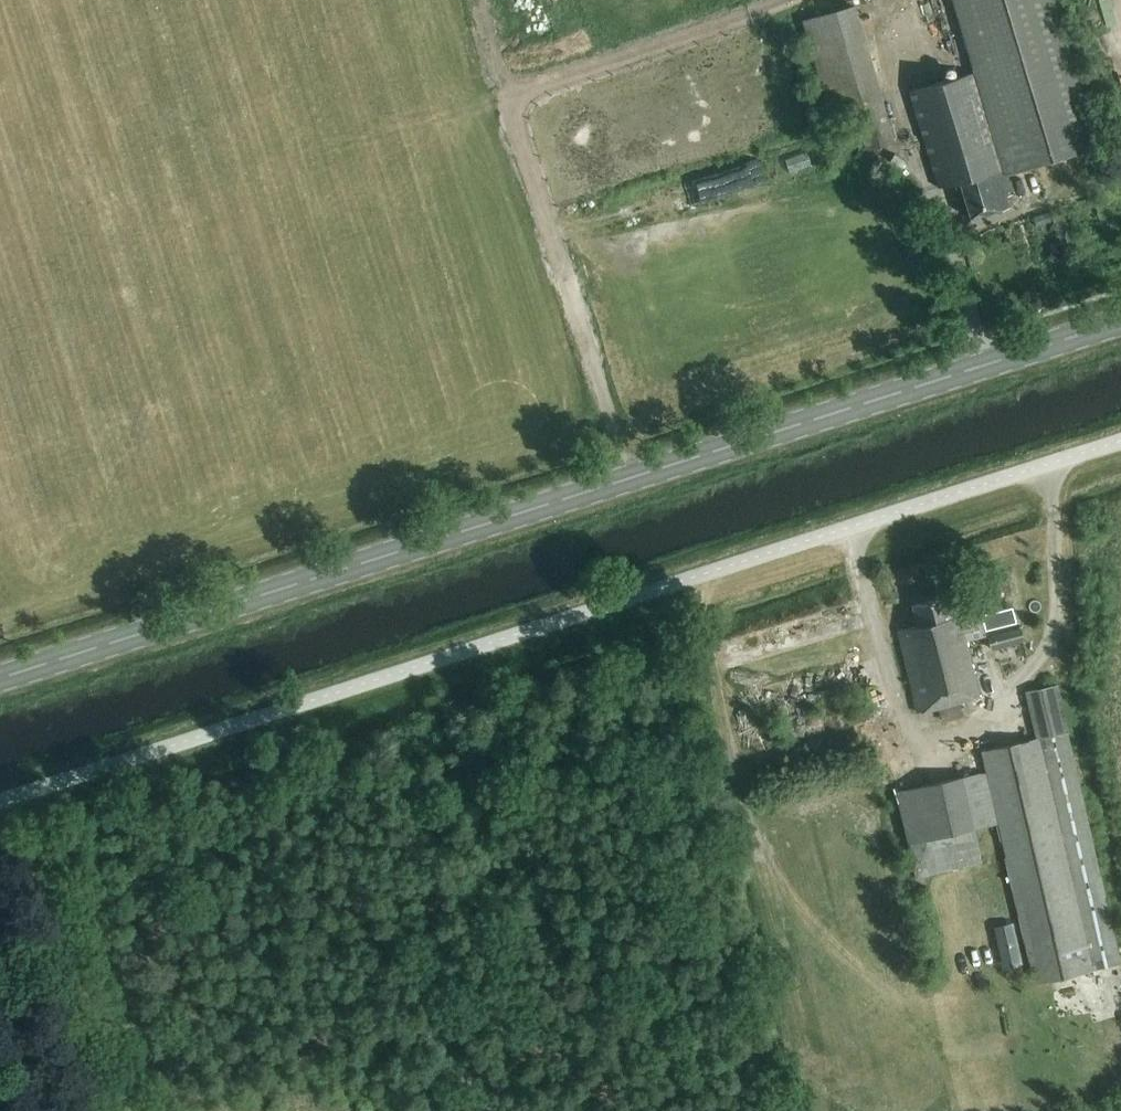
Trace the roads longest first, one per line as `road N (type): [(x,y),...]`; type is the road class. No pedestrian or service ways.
road 1 (unclassified): [(1120,441),(0,801)]
road 2 (primary): [(0,678),(1120,319)]
road 3 (track): [(621,480),(478,0)]
road 4 (track): [(46,1110),(0,922)]

